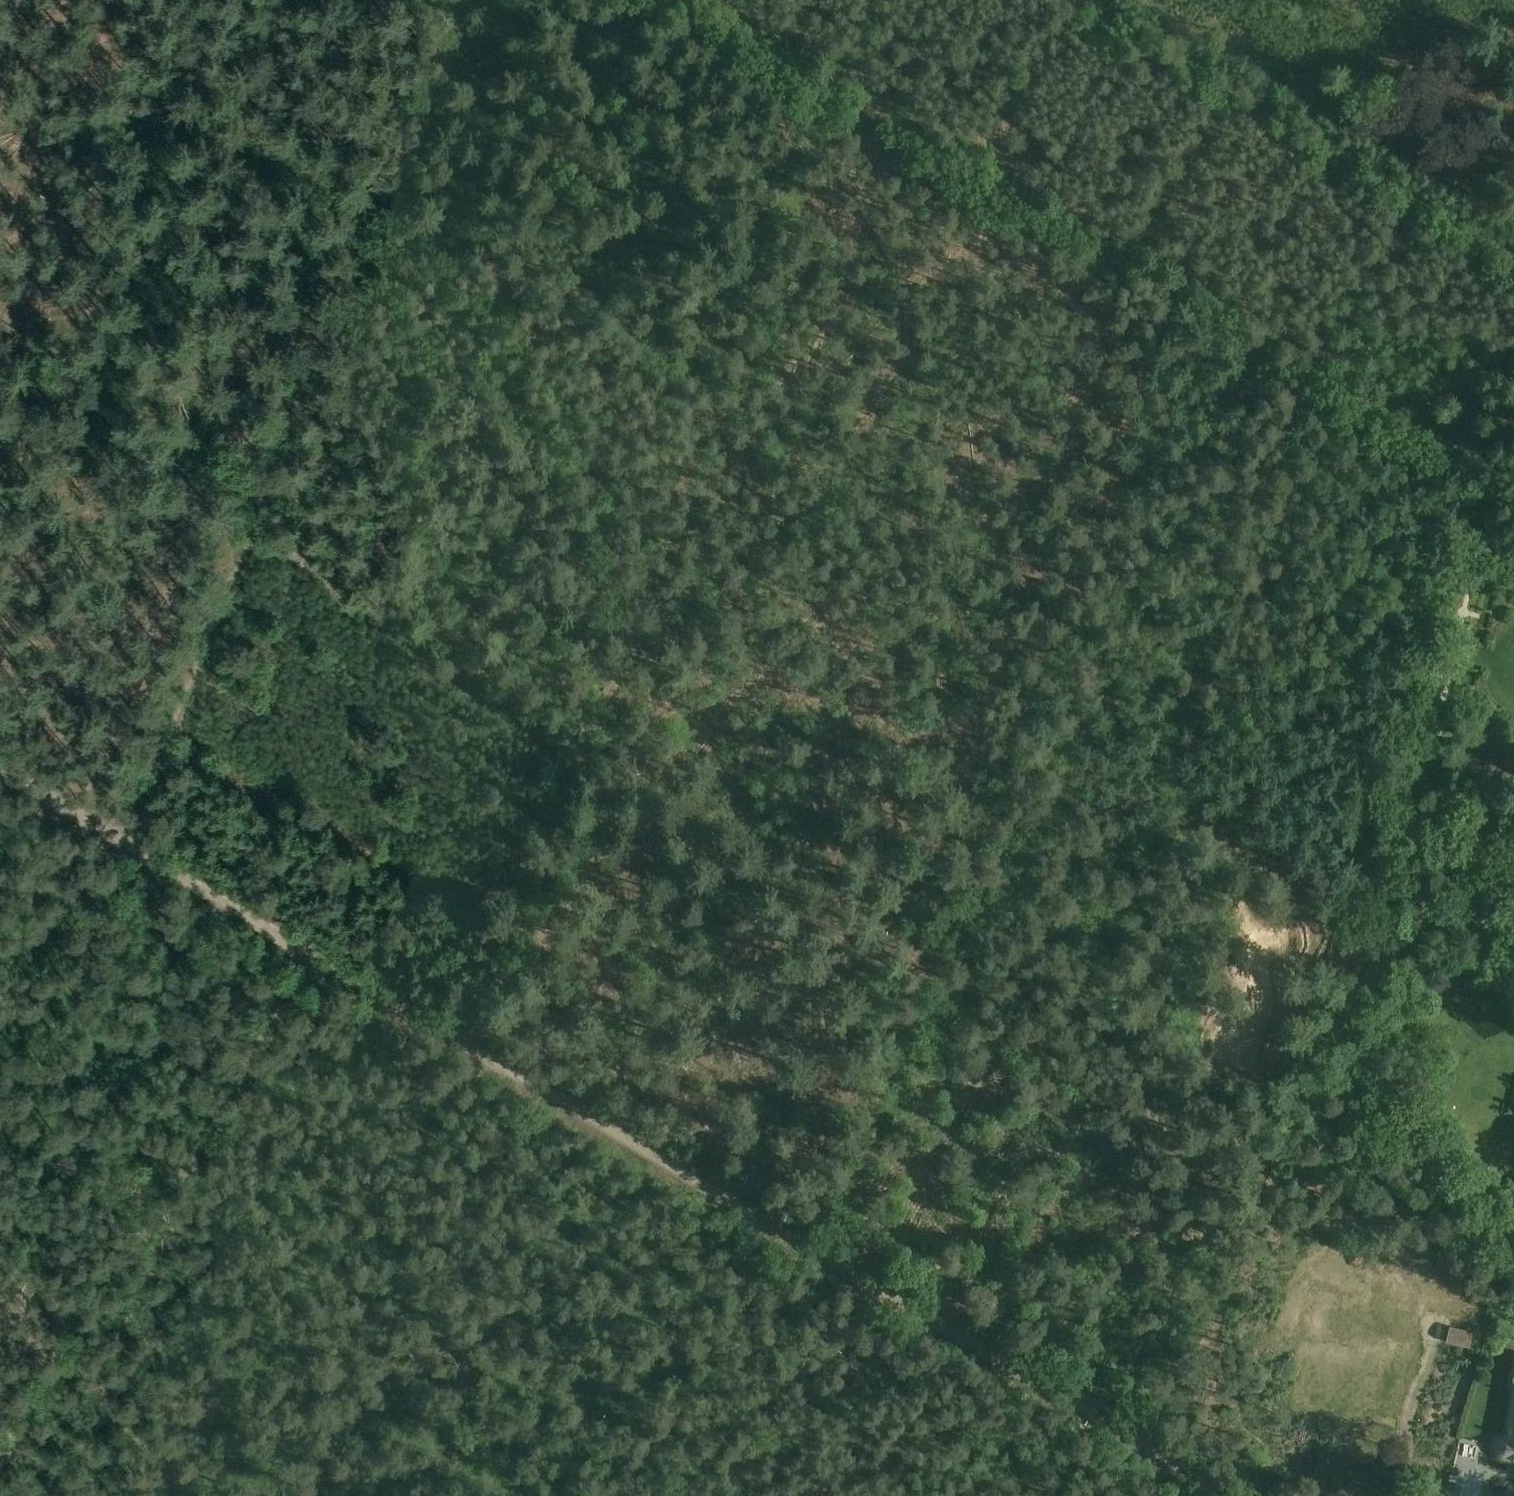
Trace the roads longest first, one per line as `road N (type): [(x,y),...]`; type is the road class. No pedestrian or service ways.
road 1 (track): [(1210,1489),(294,942)]
road 2 (track): [(453,0),(128,849)]
road 3 (track): [(1125,0),(1513,222)]
road 4 (track): [(294,942),(128,849)]
road 5 (track): [(128,849),(0,773)]

